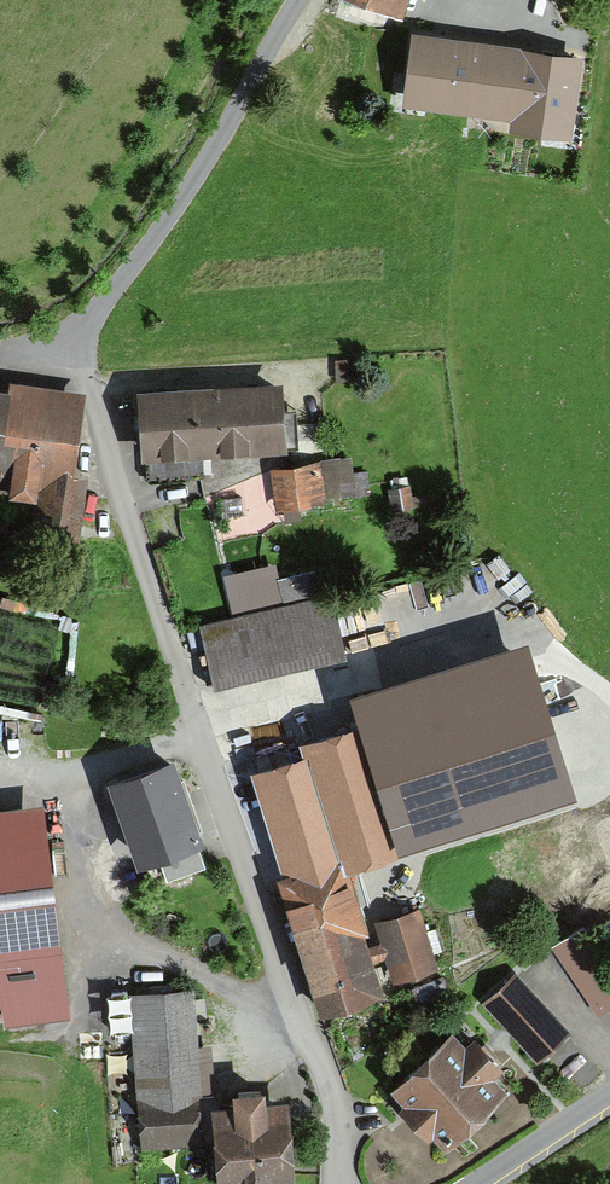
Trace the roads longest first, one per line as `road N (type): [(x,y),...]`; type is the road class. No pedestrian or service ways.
road 1 (residential): [(348,1183),(335,1106),(67,337)]
road 2 (unclassified): [(298,0),(163,229),(67,337)]
road 3 (tertiary): [(609,1094),(474,1183)]

